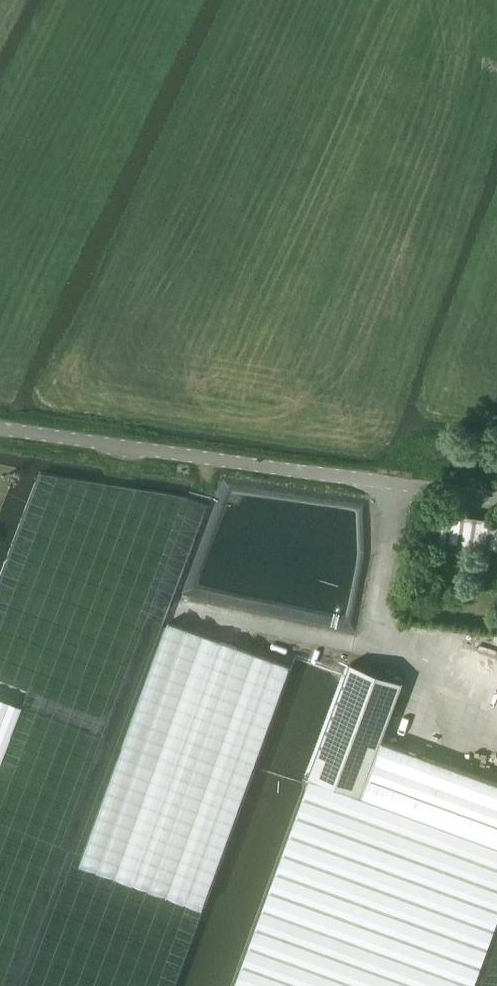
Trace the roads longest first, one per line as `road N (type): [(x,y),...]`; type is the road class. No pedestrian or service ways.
road 1 (unclassified): [(496,500),(0,426)]

